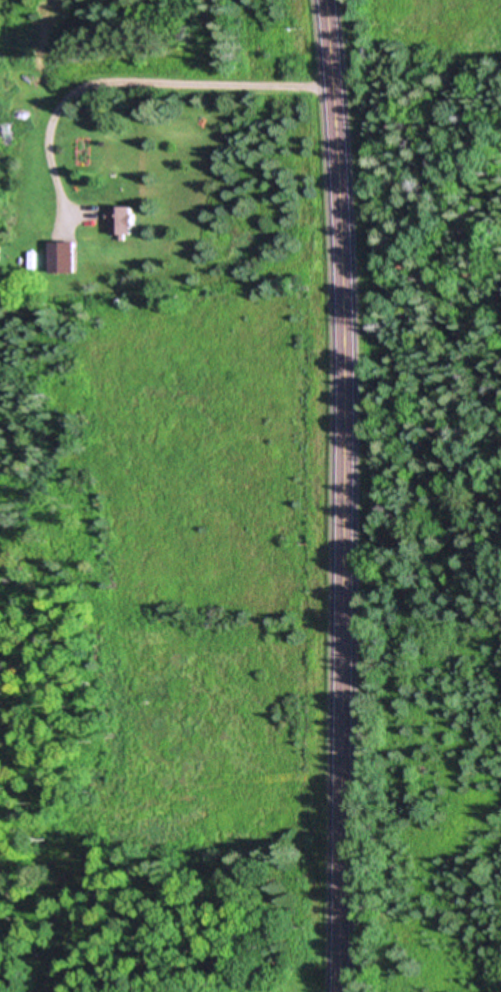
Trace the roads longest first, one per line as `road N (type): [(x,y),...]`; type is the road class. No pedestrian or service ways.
road 1 (primary): [(345,991),(355,332),(325,0)]

